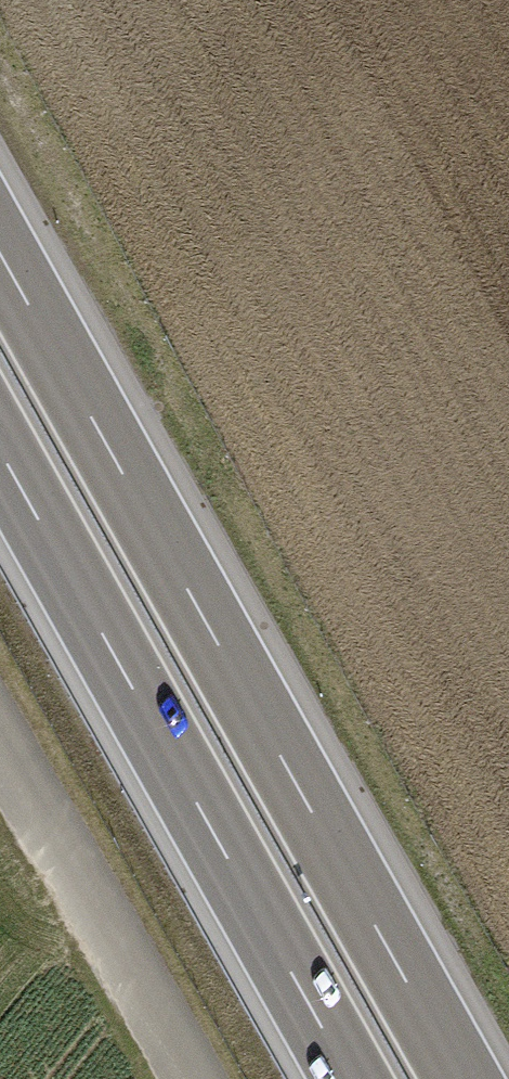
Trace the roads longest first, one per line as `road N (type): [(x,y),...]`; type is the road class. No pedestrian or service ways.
road 1 (motorway): [(469,1078),(0,237)]
road 2 (motorway): [(0,451),(350,1078)]

